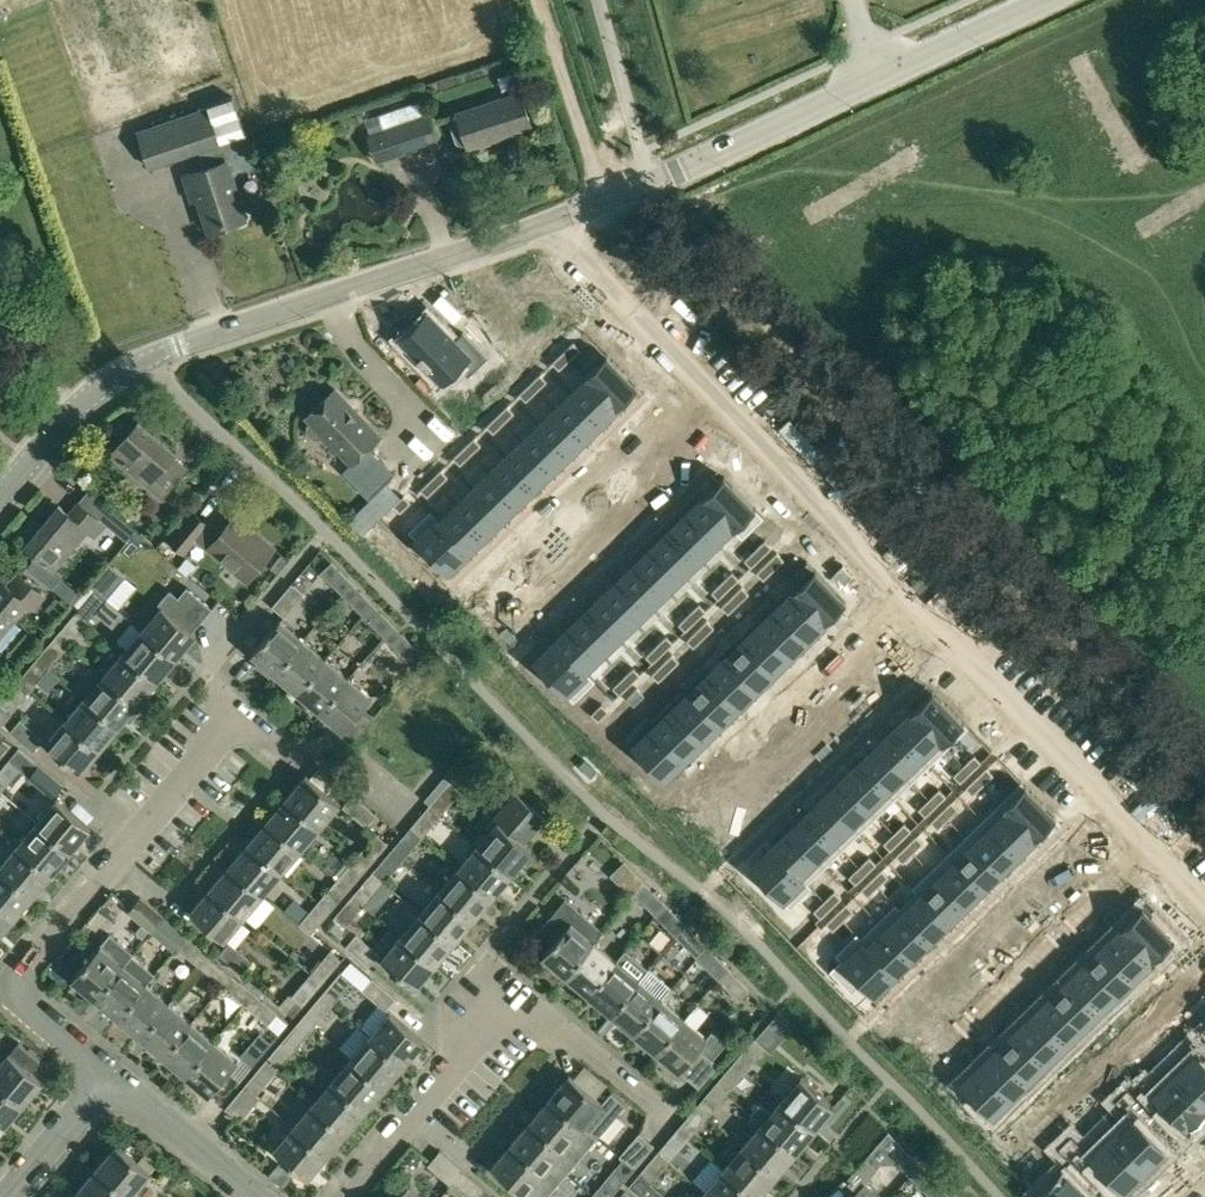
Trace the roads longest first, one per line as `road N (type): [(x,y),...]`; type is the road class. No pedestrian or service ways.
road 1 (residential): [(552,221),(1204,900)]
road 2 (tertiary): [(0,496),(76,409),(142,362),(552,221)]
road 3 (residential): [(111,1075),(35,1013),(19,993),(26,971),(250,707)]
road 4 (residential): [(341,1196),(445,1070),(495,1019),(527,1009),(674,1129)]
road 5 (tertiary): [(552,221),(876,76)]
road 6 (track): [(605,202),(536,0)]
road 7 (residential): [(255,1196),(111,1075)]
road 8 (tertiary): [(876,76),(1038,0)]
road 9 (residential): [(111,1075),(8,1196)]

